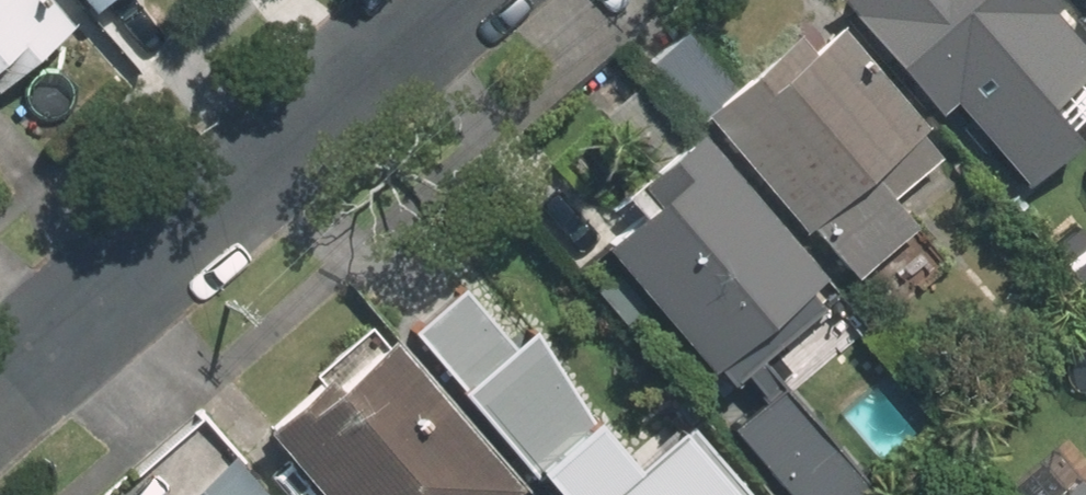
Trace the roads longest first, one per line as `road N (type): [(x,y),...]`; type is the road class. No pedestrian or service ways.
road 1 (residential): [(0,394),(458,0)]

